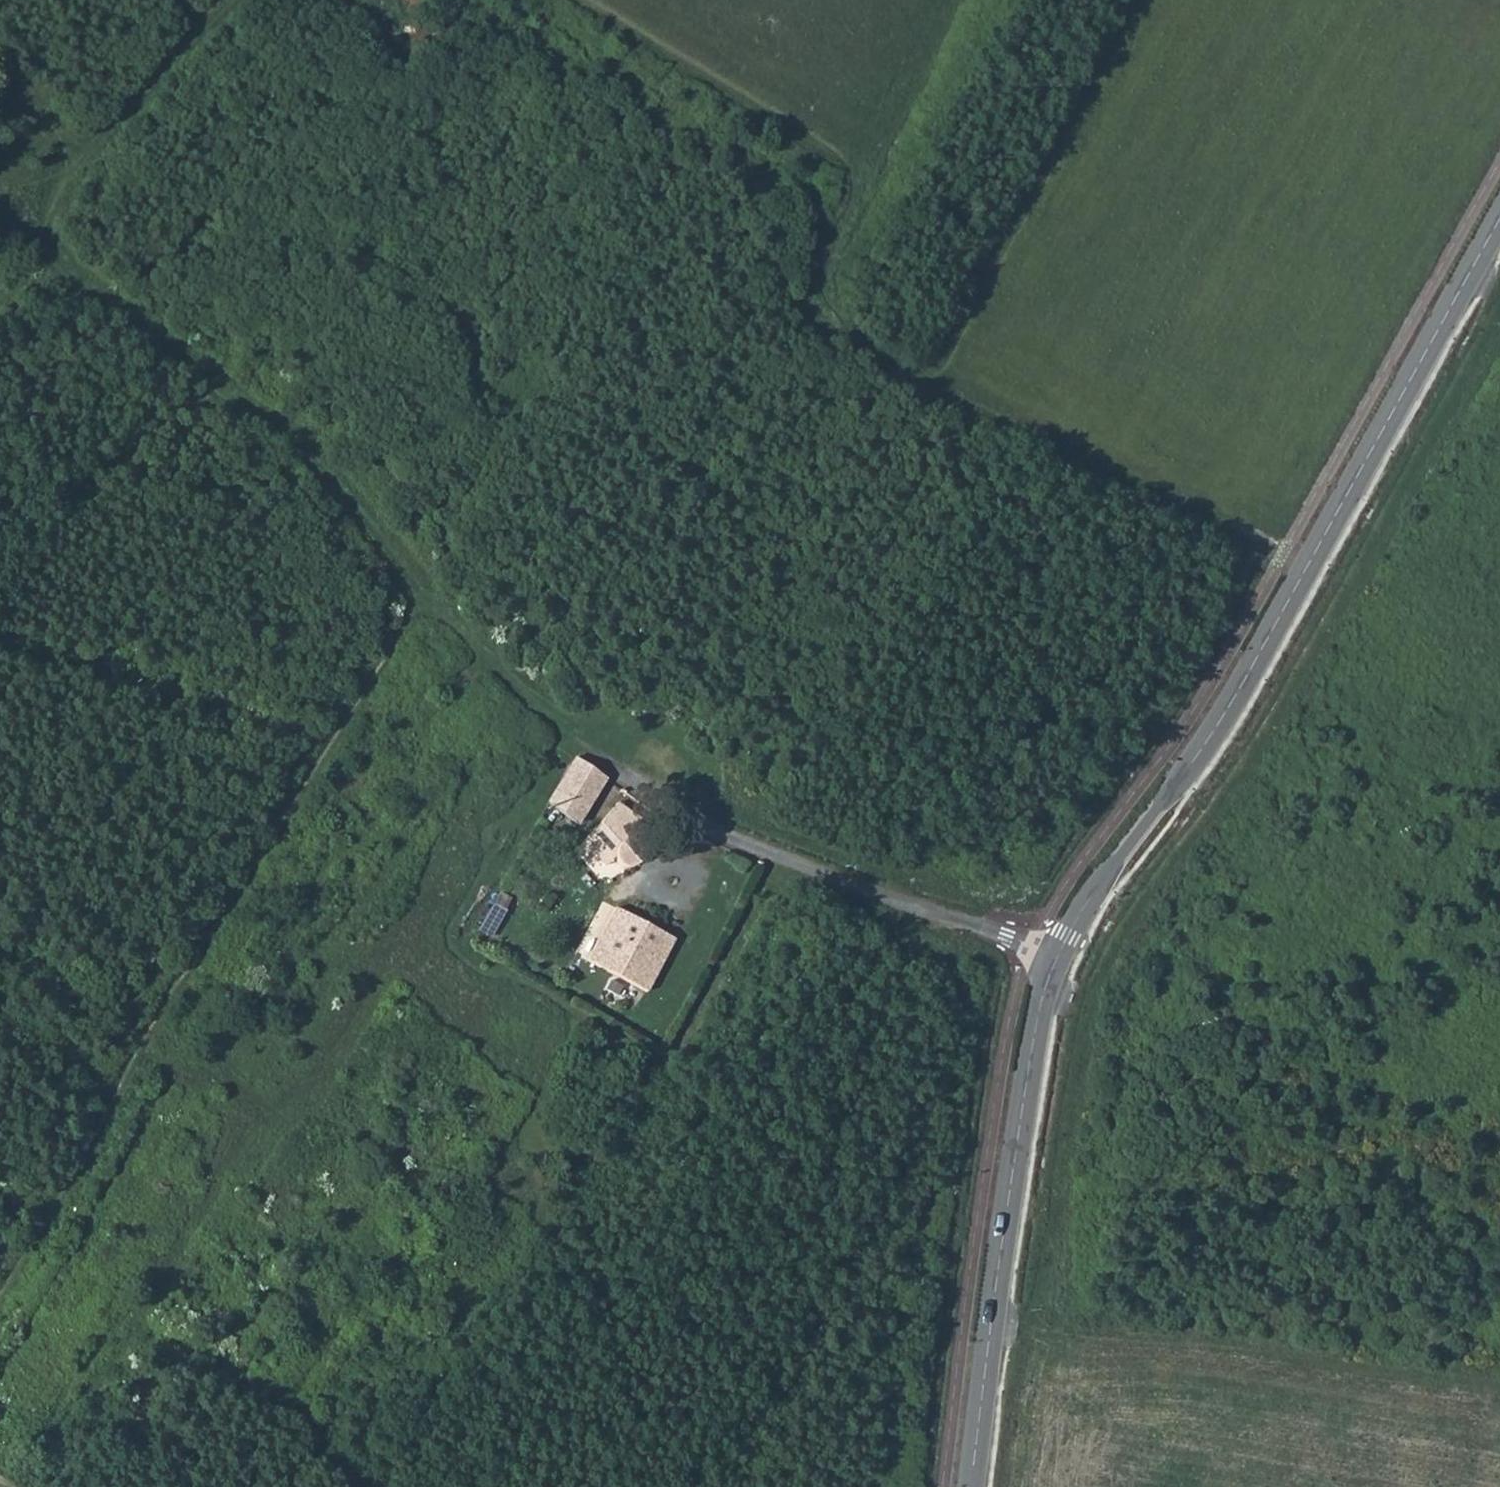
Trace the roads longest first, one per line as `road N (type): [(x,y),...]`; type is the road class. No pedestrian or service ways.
road 1 (tertiary): [(973,1486),(1024,1079),(1056,957),(1226,714),(1499,214)]
road 2 (track): [(231,0),(110,129),(43,235),(55,273),(95,310),(268,418),(341,488),(423,620),(582,751)]

